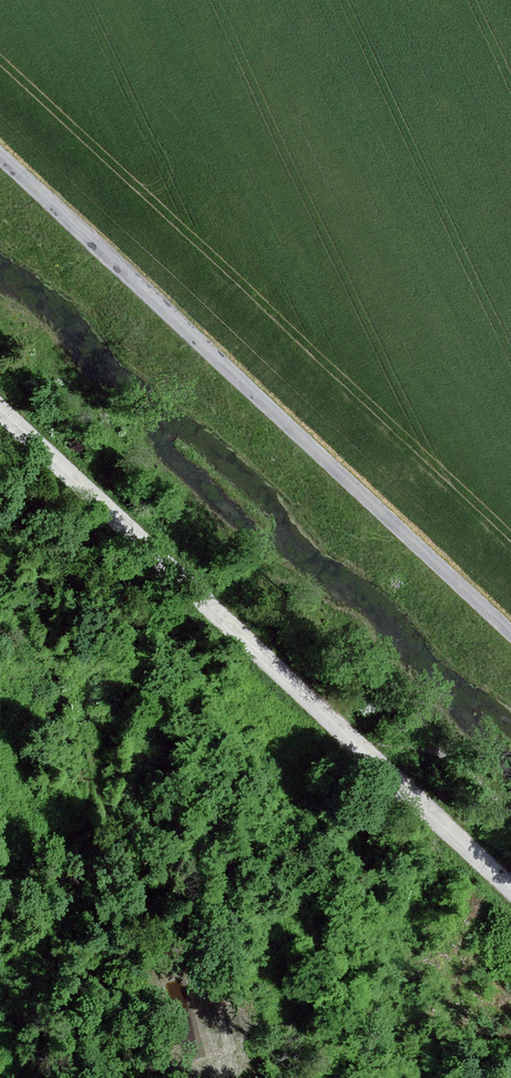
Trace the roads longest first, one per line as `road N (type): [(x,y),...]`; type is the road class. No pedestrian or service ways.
road 1 (unclassified): [(0,412),(510,889)]
road 2 (unclassified): [(0,157),(510,633)]

